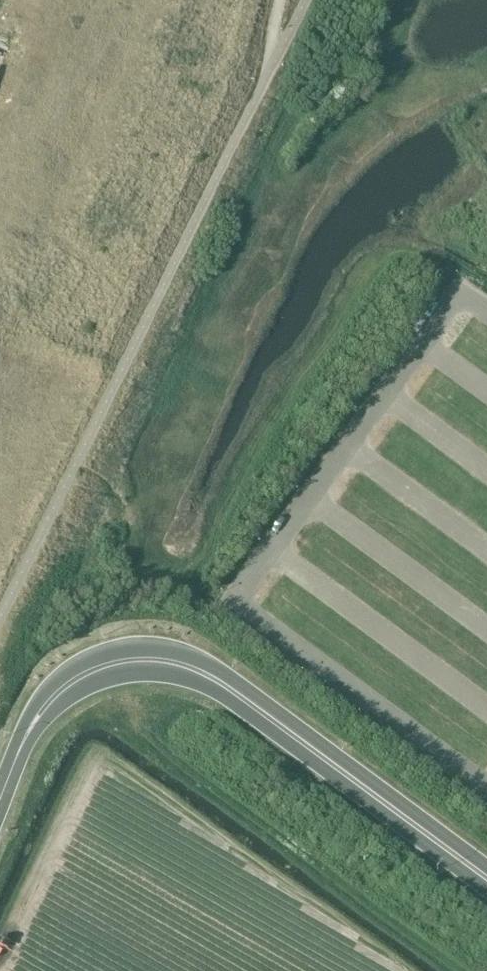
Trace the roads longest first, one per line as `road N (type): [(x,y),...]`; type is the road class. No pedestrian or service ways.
road 1 (secondary): [(0,801),(36,719),(68,684),(110,664),(173,662),(233,691),(486,878)]

